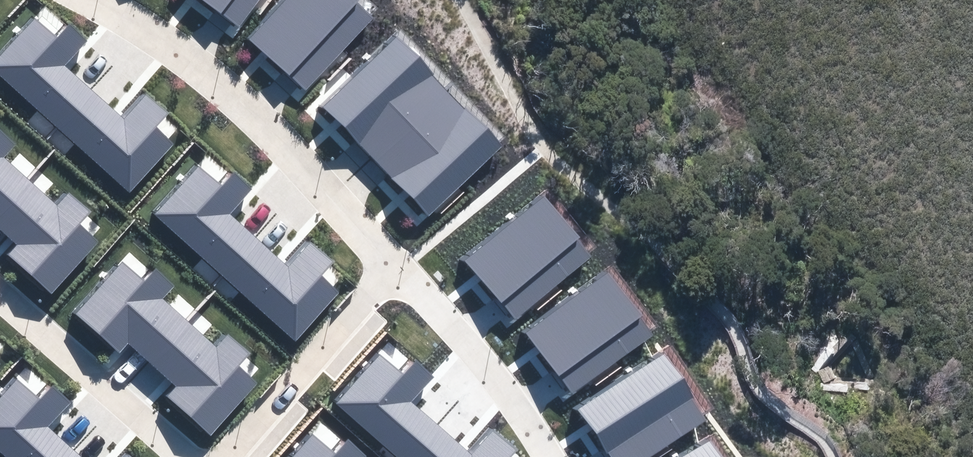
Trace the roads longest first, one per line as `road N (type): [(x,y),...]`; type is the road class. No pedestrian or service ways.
road 1 (residential): [(95,0),(222,86),(395,267)]
road 2 (residential): [(226,456),(395,267)]
road 3 (residential): [(185,456),(0,295)]
road 4 (residential): [(395,267),(491,372),(549,456)]

